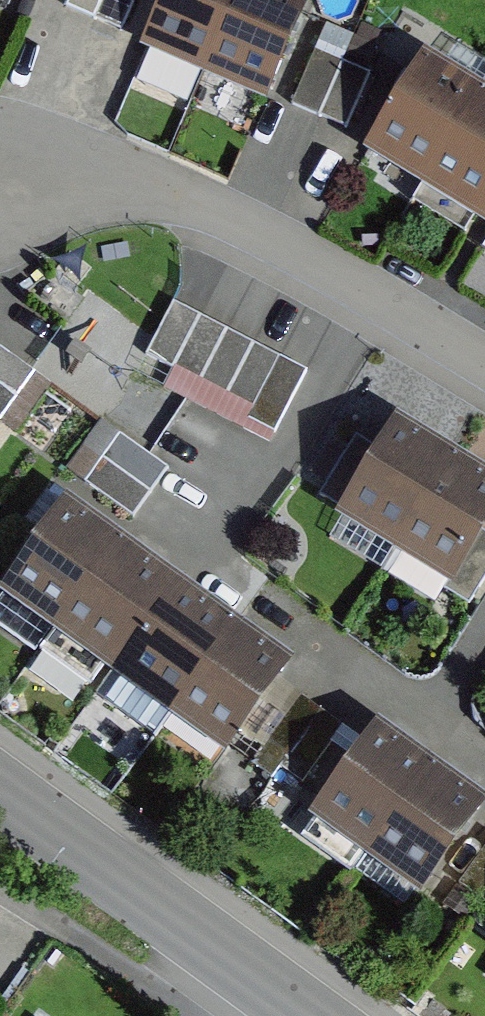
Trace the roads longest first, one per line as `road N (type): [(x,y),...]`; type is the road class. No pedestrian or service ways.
road 1 (residential): [(484,376),(164,195),(104,182),(52,185)]
road 2 (tertiary): [(307,1015),(0,790)]

